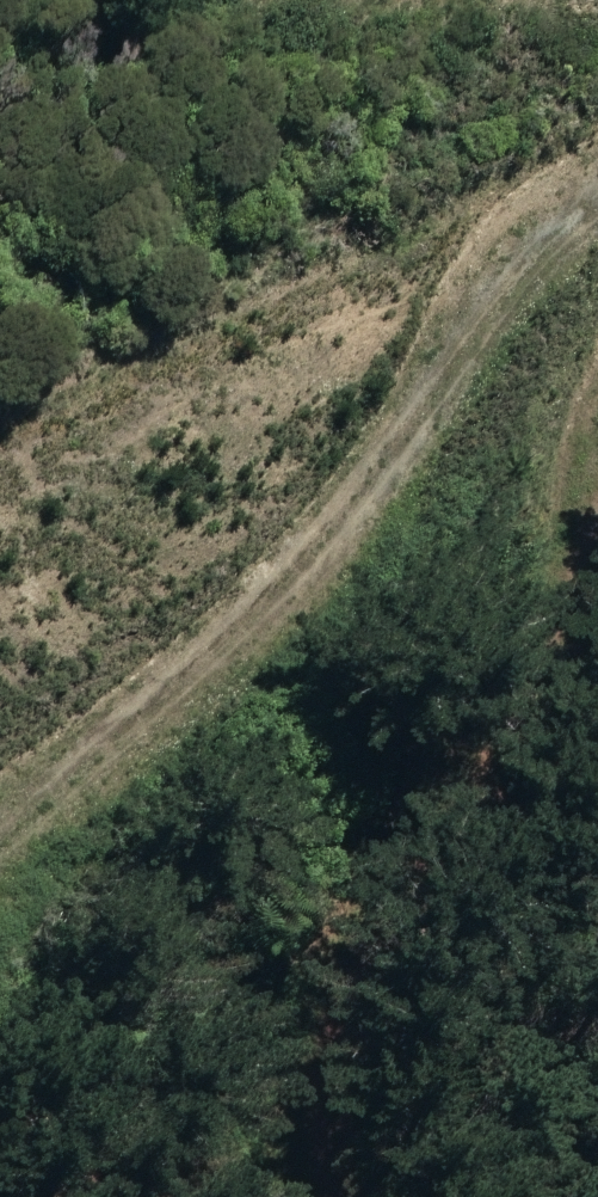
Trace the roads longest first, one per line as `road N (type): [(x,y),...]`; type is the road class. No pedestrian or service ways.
road 1 (track): [(0,789),(597,226)]
road 2 (track): [(597,452),(337,963),(281,1196)]

